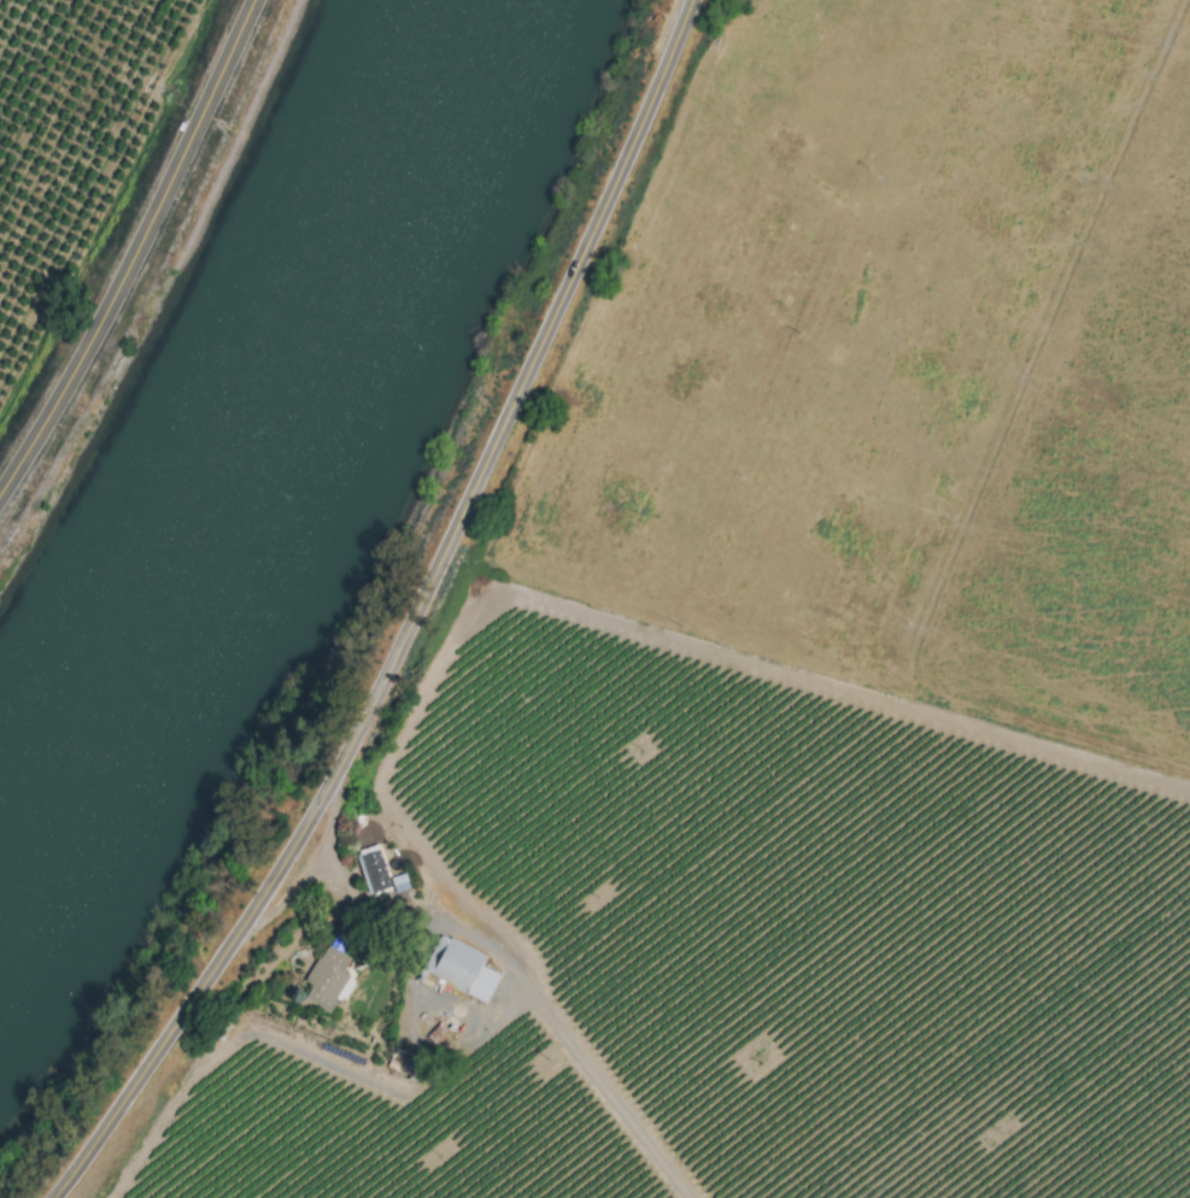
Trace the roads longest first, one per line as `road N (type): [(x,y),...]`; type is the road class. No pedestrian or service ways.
road 1 (secondary): [(696,0),(612,201),(365,727),(245,927),(57,1197)]
road 2 (primary): [(252,0),(90,343),(0,493)]

